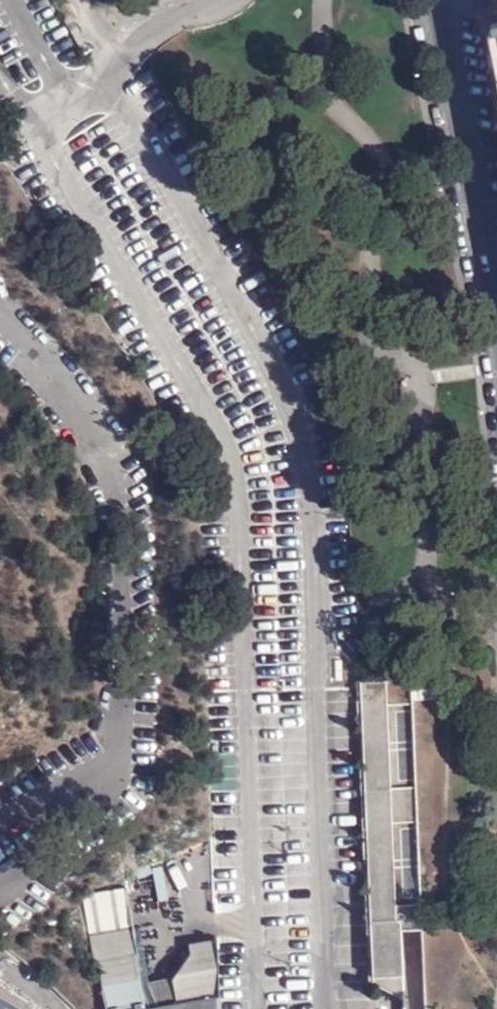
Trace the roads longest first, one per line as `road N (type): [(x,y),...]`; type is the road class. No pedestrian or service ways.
road 1 (tertiary): [(438,0),(496,276)]

